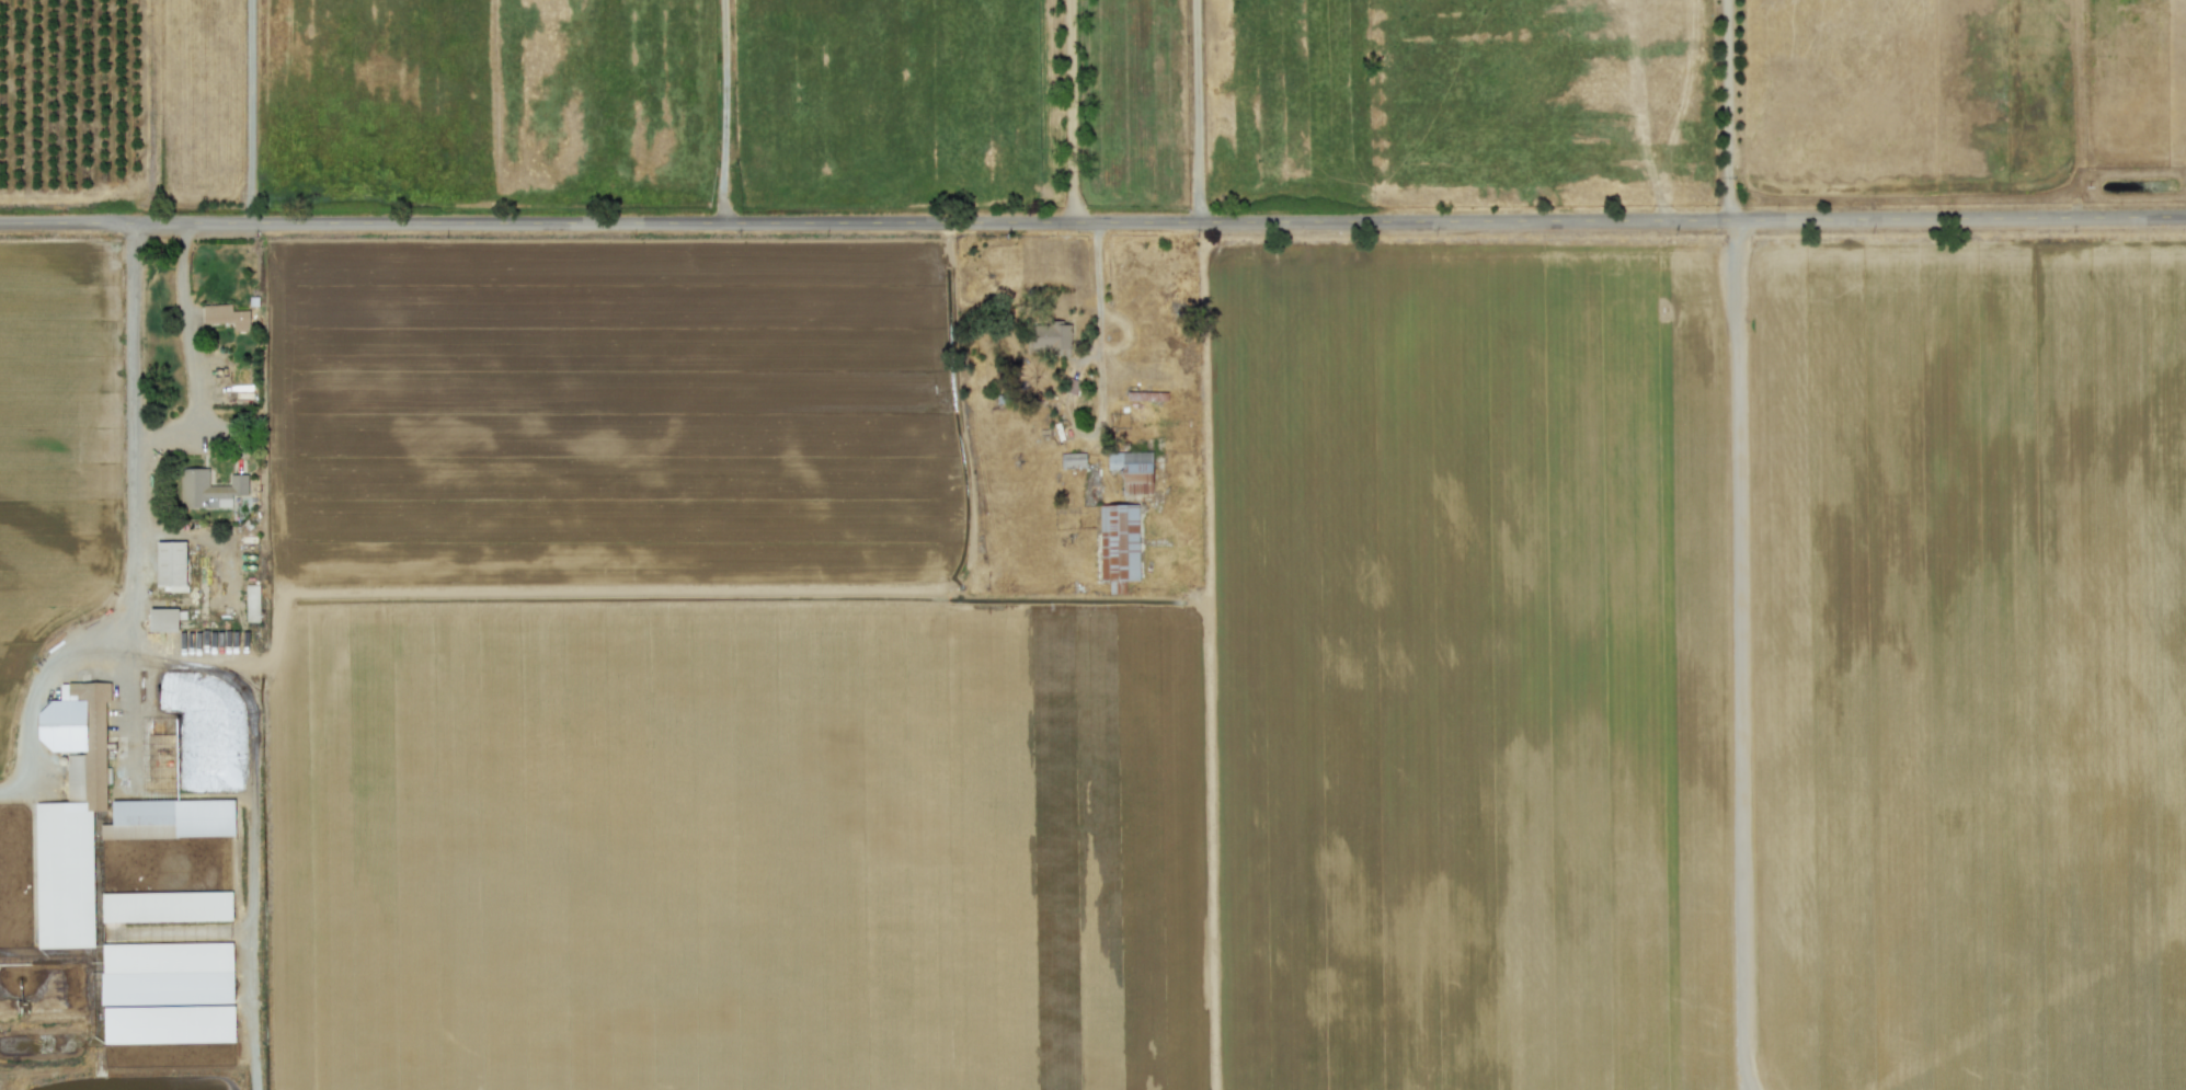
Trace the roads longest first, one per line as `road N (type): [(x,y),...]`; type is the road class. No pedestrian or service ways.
road 1 (tertiary): [(0,221),(2185,215)]

